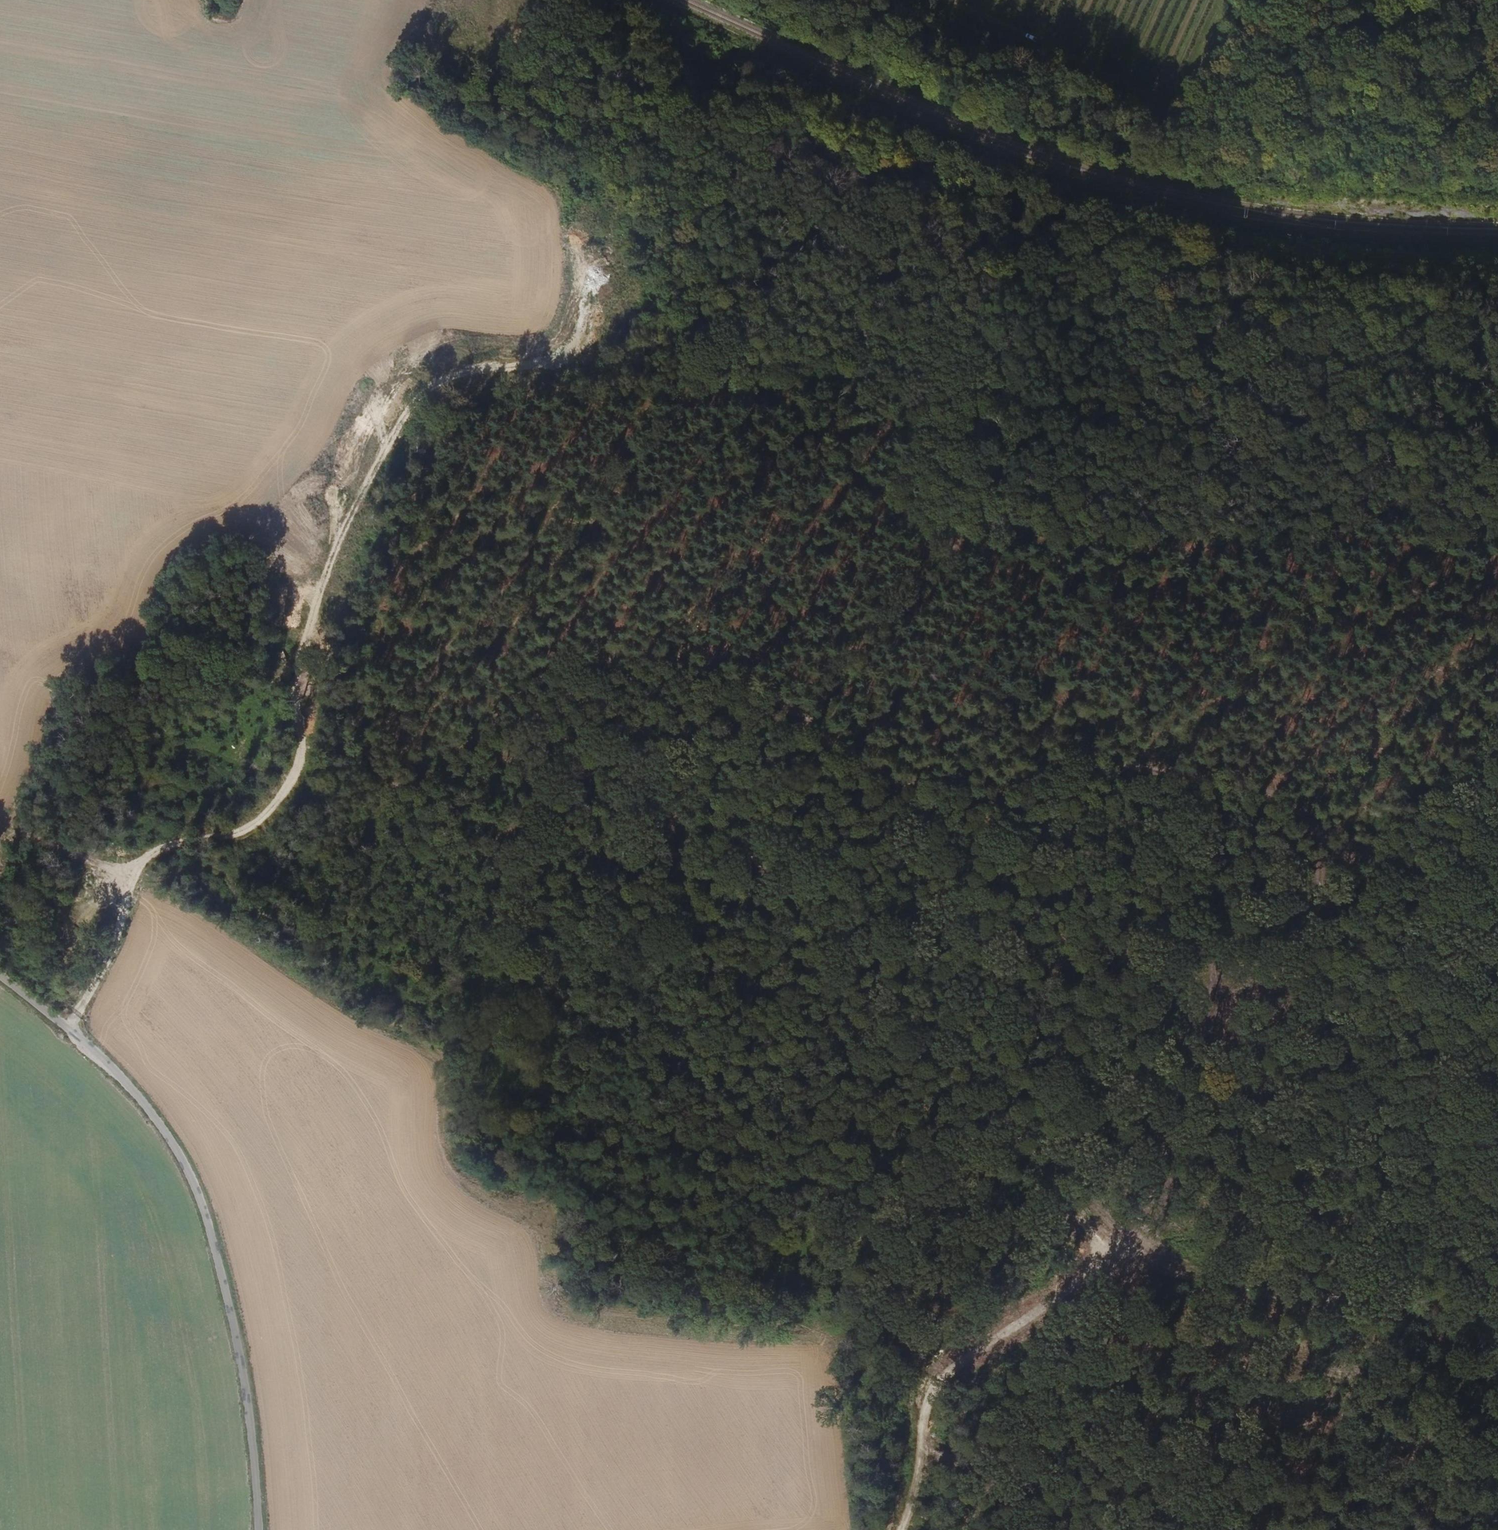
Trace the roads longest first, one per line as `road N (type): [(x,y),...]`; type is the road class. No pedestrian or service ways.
road 1 (track): [(63,1027),(94,993),(126,912),(151,877),(182,852),(231,838),(298,769),(301,662),(315,608),(341,534),(418,398),(464,370),(556,353),(572,340),(592,273)]
road 2 (unclassified): [(0,978),(63,1027),(172,1137),(225,1266),(261,1529)]

